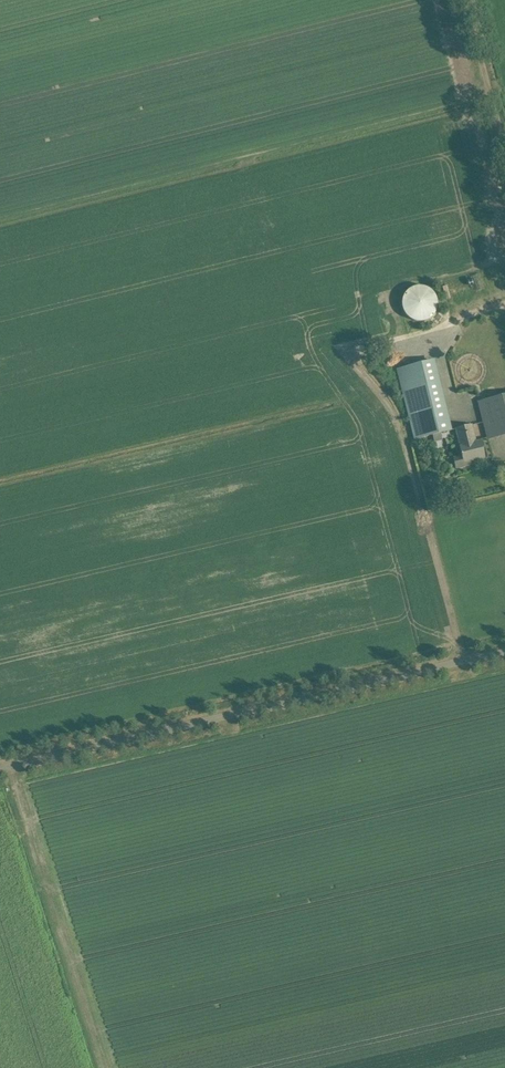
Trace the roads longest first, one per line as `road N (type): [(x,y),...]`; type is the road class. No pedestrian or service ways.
road 1 (unclassified): [(0,771),(504,654)]
road 2 (track): [(504,155),(465,0)]

